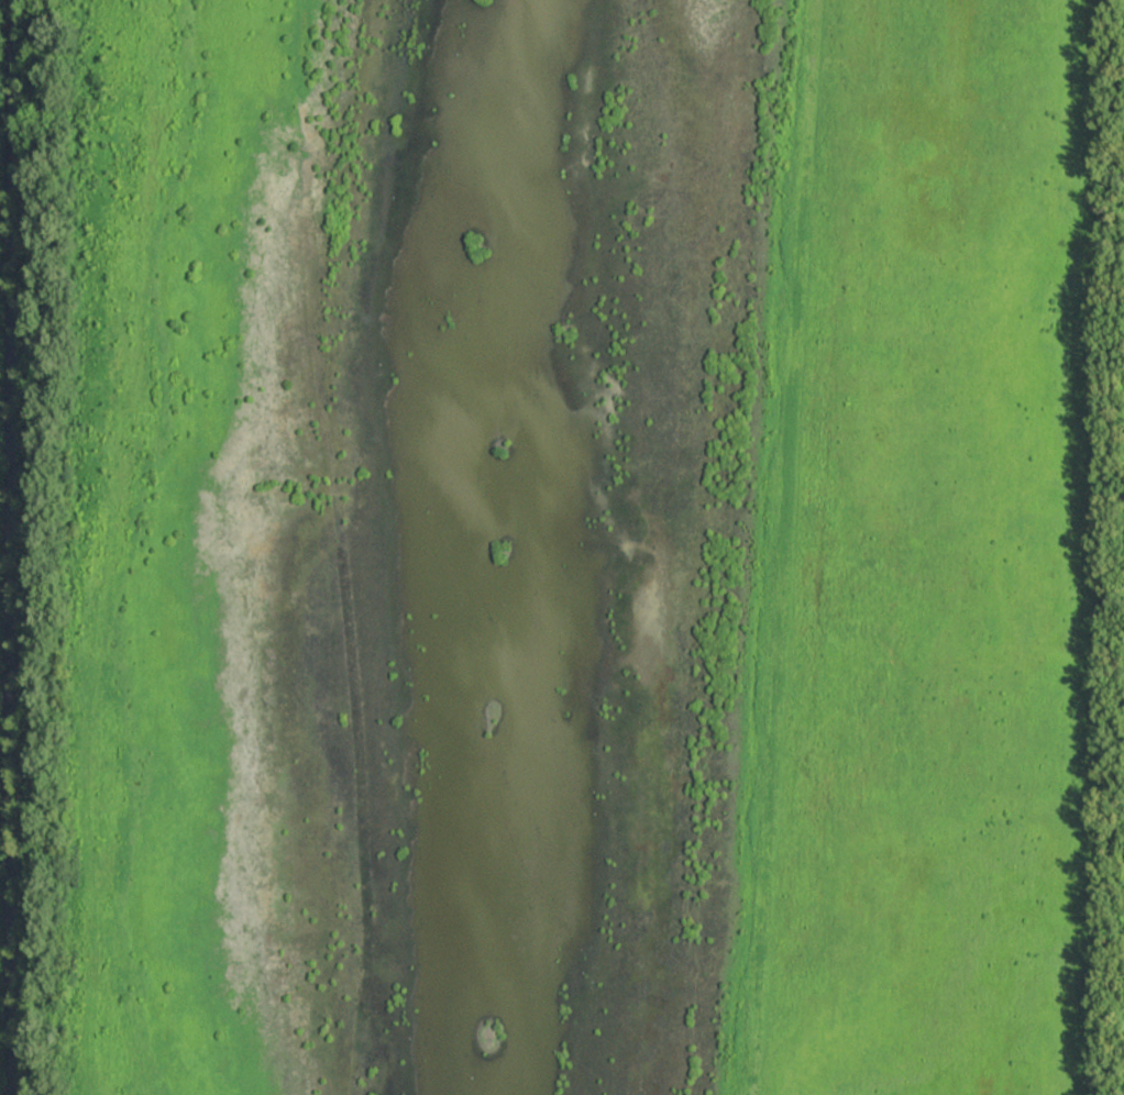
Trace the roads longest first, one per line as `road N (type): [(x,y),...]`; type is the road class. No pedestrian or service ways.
road 1 (track): [(753,1094),(815,0)]

